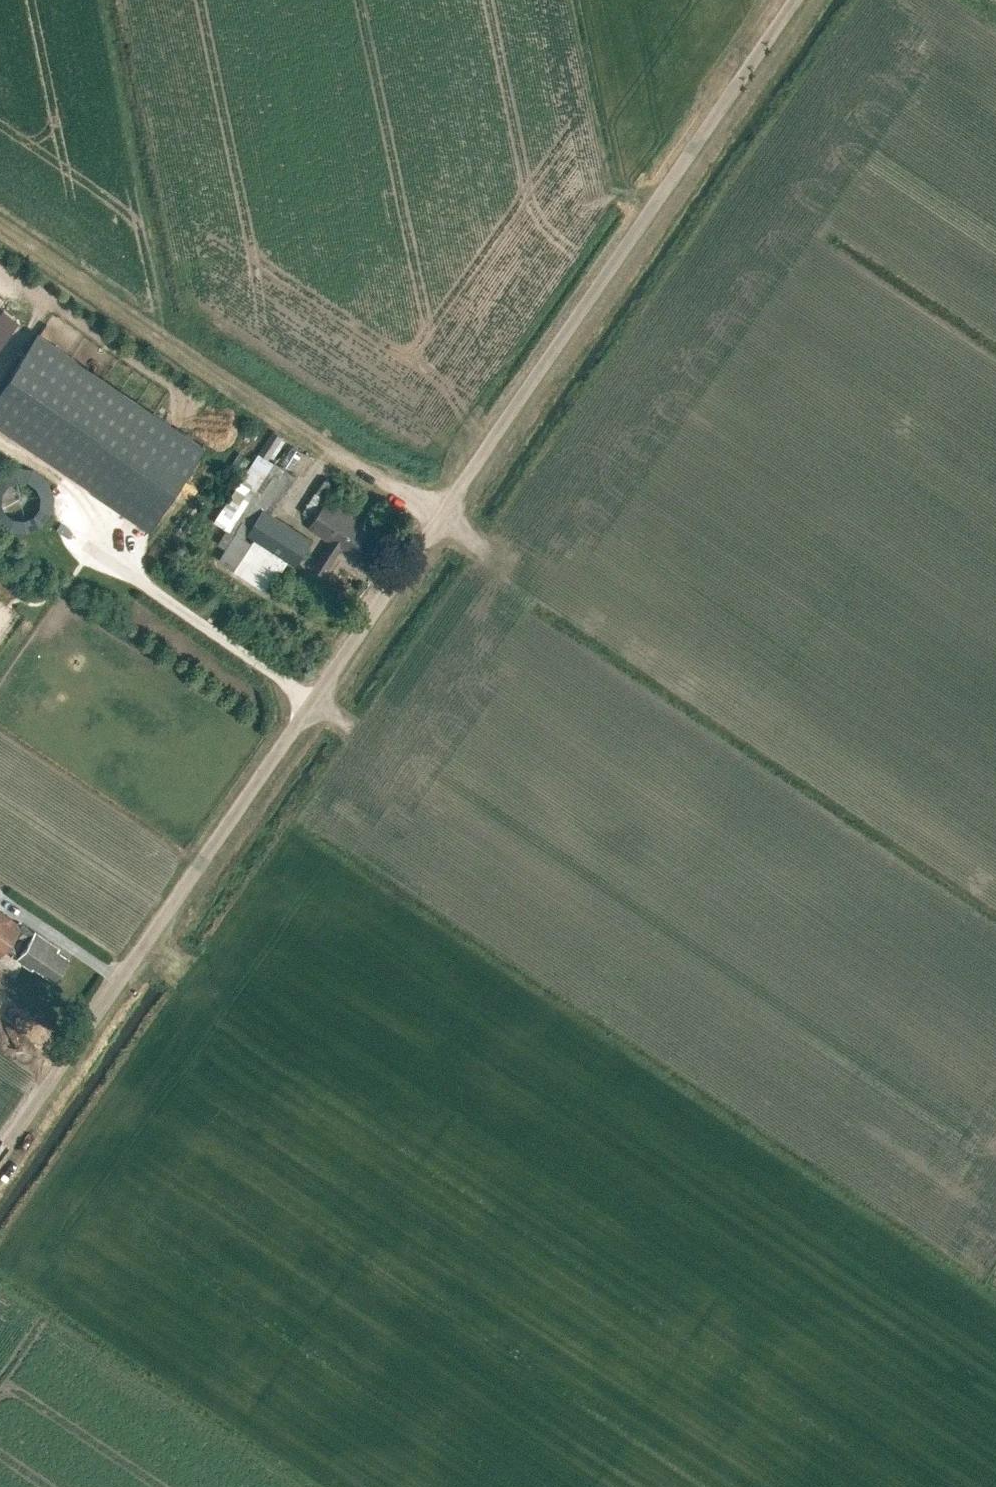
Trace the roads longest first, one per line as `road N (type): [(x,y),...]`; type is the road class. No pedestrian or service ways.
road 1 (unclassified): [(0,1153),(439,514)]
road 2 (unclassified): [(439,514),(793,0)]
road 3 (unclassified): [(0,226),(342,461),(439,514)]

